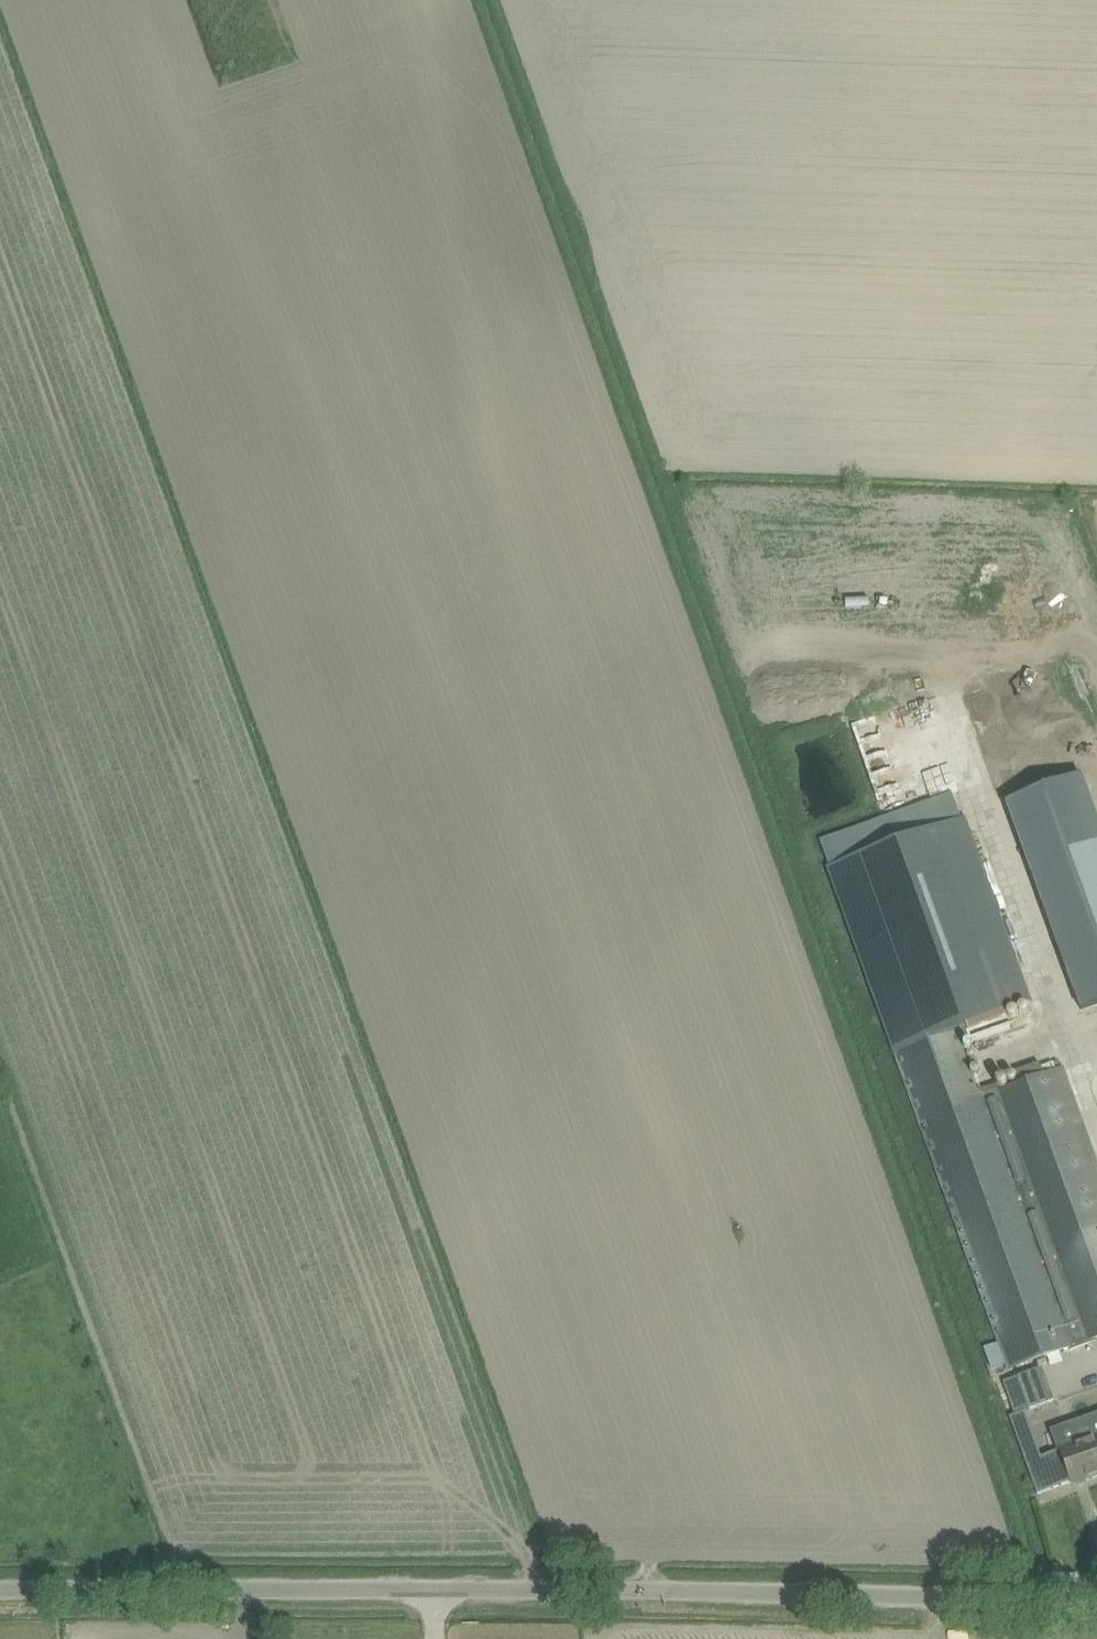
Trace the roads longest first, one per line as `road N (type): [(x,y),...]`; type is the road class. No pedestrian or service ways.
road 1 (unclassified): [(0,1589),(652,1589)]
road 2 (unclassified): [(1096,1604),(652,1589)]

